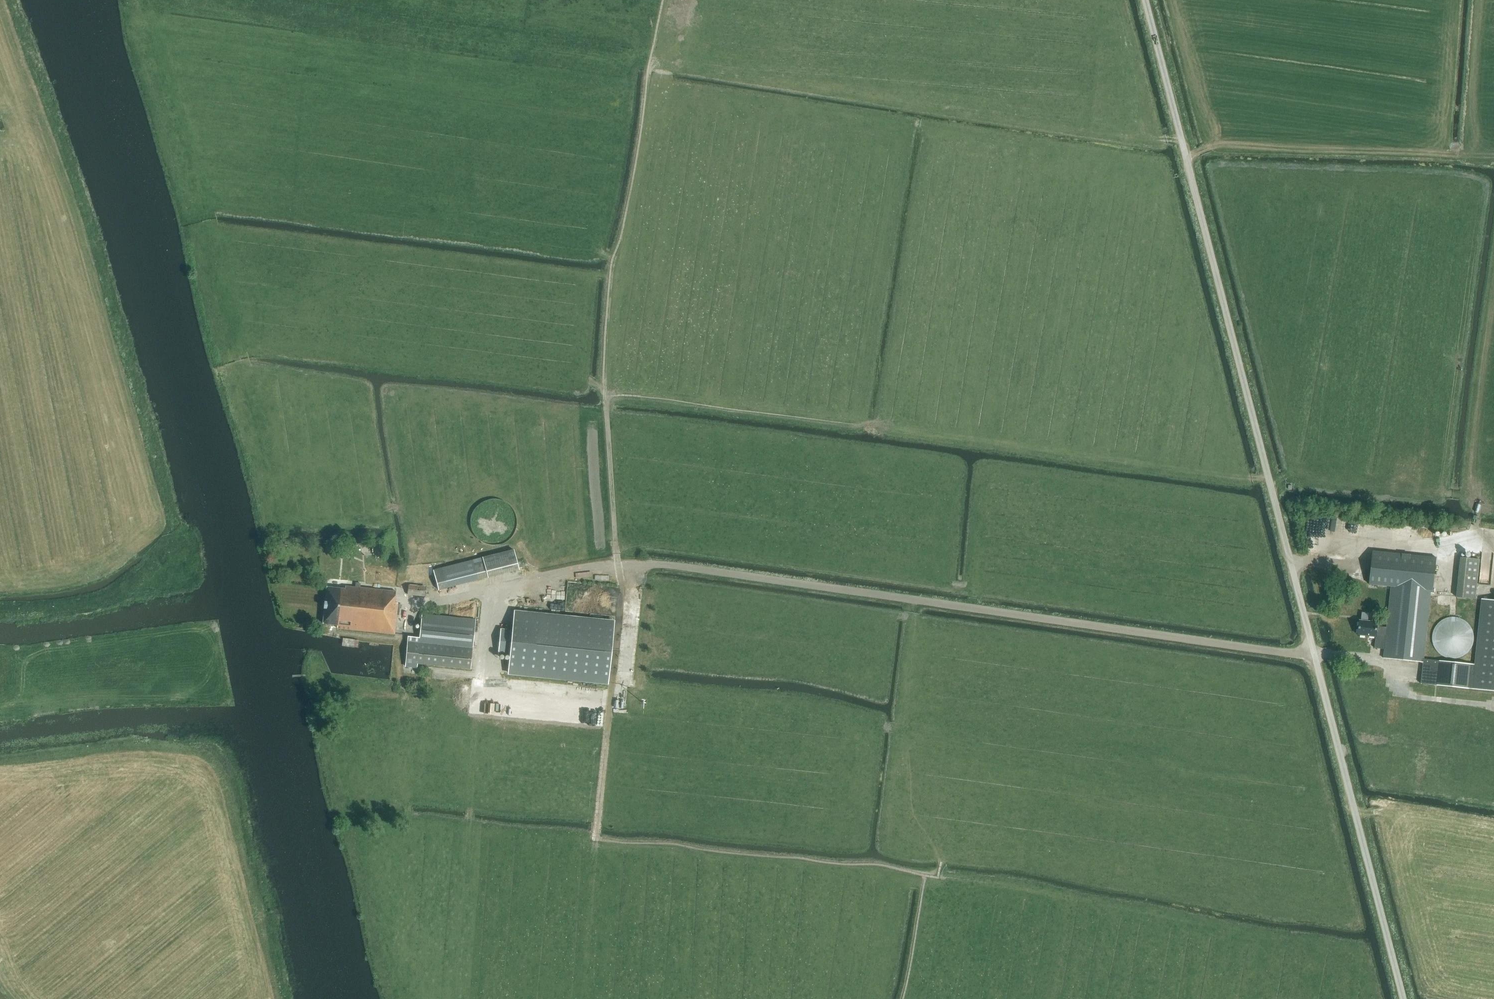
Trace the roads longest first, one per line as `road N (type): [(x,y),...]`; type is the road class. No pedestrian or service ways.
road 1 (unclassified): [(1402,998),(1146,0)]
road 2 (track): [(617,563),(604,396)]
road 3 (track): [(616,704),(630,563)]

